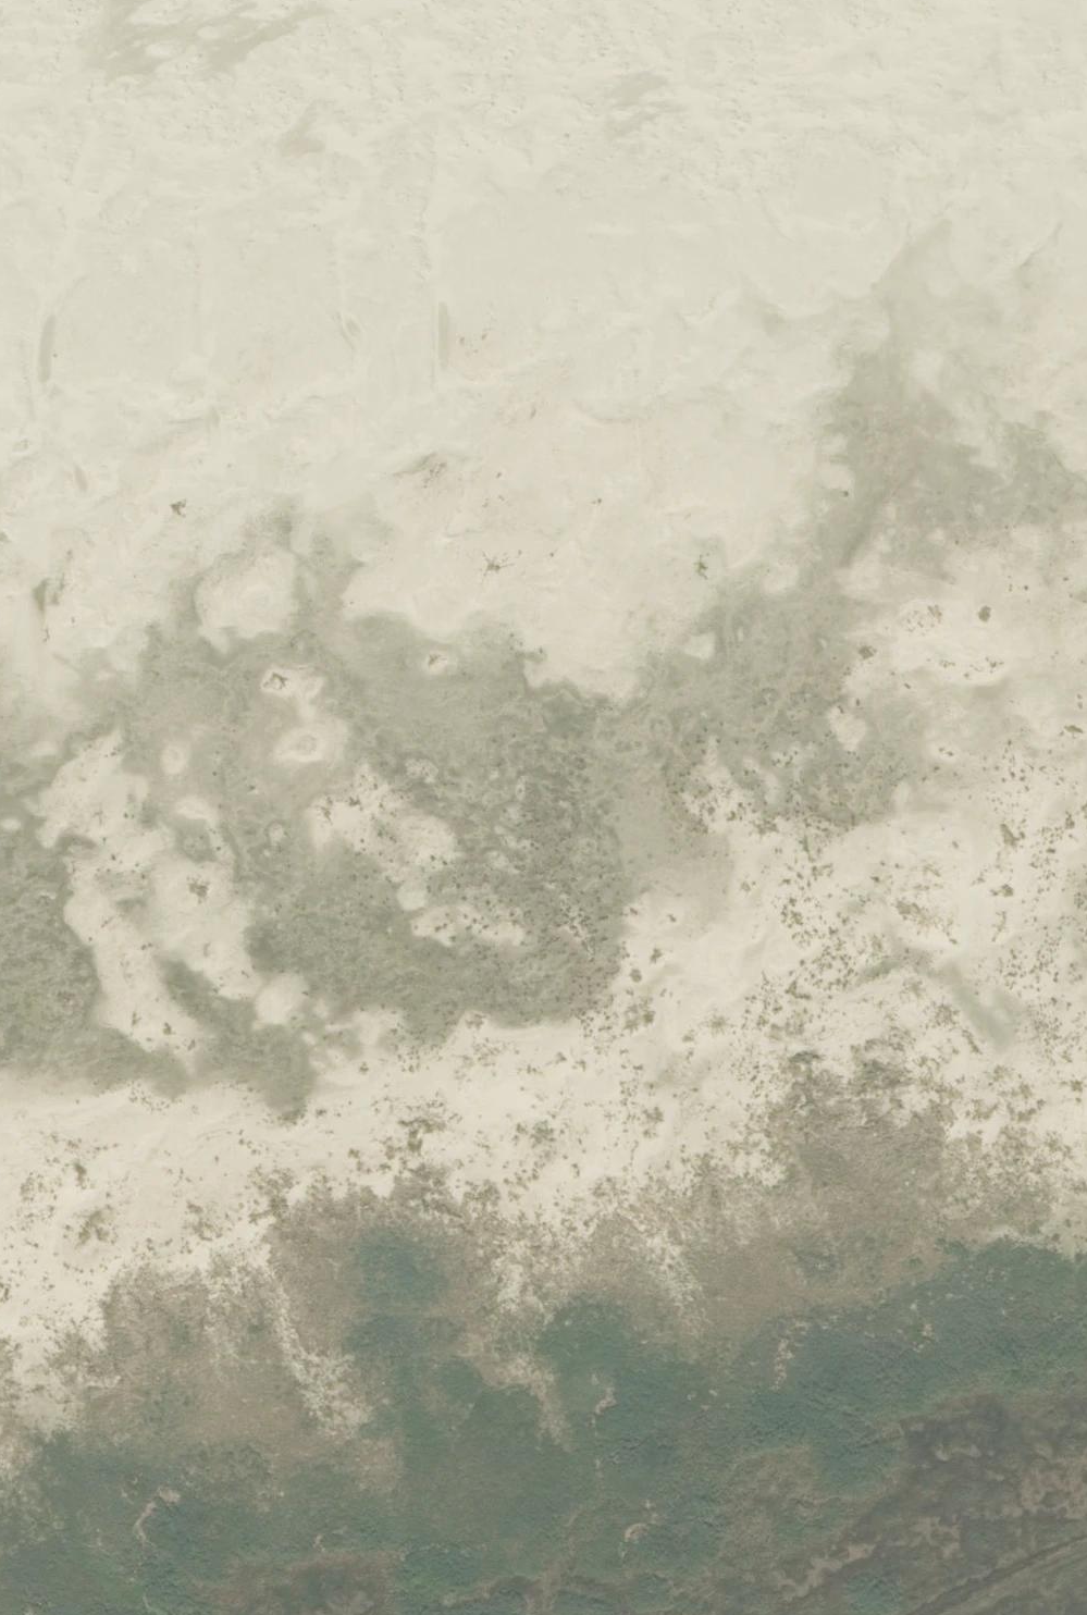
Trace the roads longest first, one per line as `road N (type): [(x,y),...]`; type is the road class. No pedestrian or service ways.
road 1 (track): [(929,1614),(1086,1547)]

